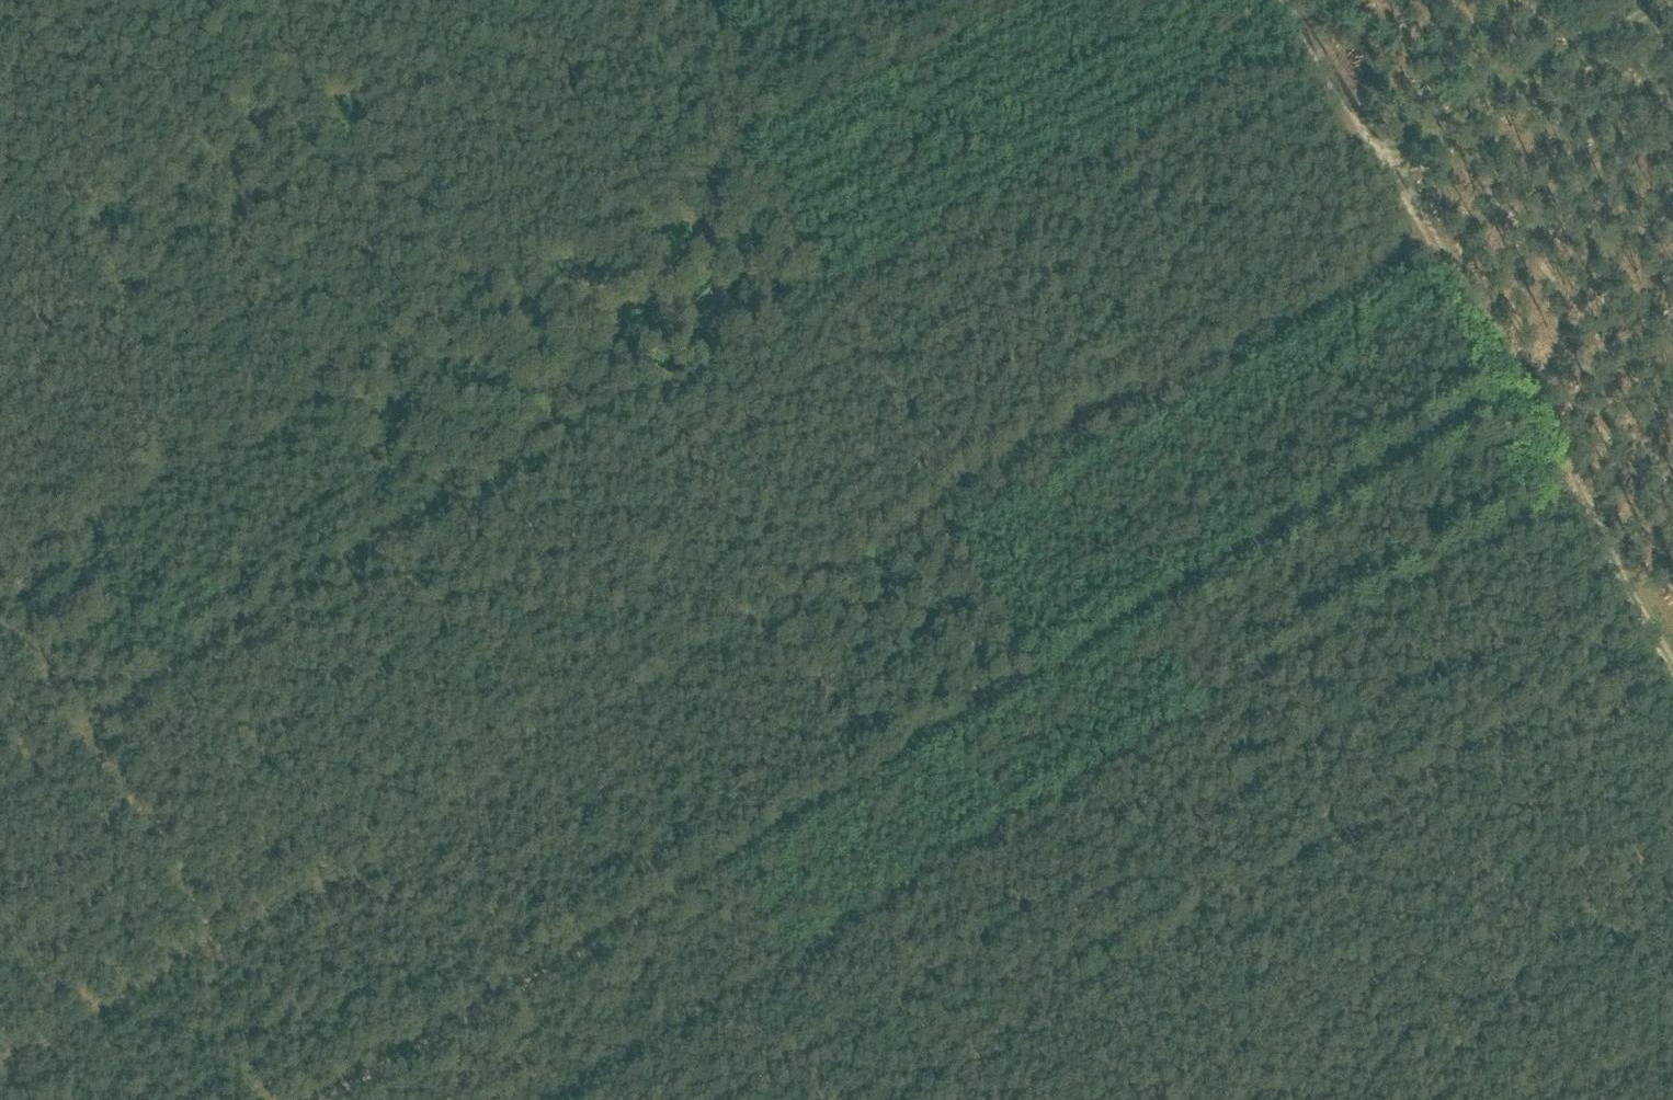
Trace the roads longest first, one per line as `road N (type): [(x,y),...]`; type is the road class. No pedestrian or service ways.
road 1 (track): [(340,1099),(1525,394)]
road 2 (track): [(1672,652),(1525,394),(1281,0)]
road 3 (track): [(1390,183),(1672,10)]

